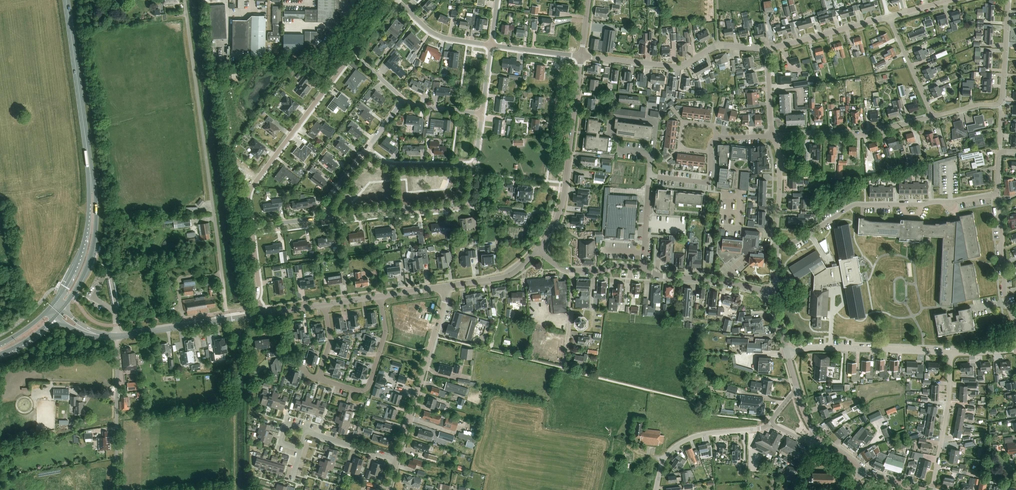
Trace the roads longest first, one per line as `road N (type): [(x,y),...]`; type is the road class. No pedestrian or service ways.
road 1 (unclassified): [(227,319),(184,0)]
road 2 (residential): [(776,241),(793,243),(857,205),(997,195)]
road 3 (residential): [(251,227),(252,186),(353,52)]
road 4 (tertiary): [(537,250),(561,206),(581,56)]
road 5 (unclassified): [(396,460),(446,287)]
road 6 (residential): [(329,216),(459,204),(471,194),(475,165)]
road 7 (primary): [(89,164),(66,0)]
road 8 (residential): [(772,135),(865,135),(933,117)]
road 9 (residential): [(788,352),(951,354)]
road 10 (residential): [(116,336),(116,489)]
road 11 (primary): [(62,309),(93,246),(89,164)]
road 12 (primary): [(89,164),(82,248),(51,307)]
road 13 (residential): [(380,296),(385,333),(370,385),(360,391),(319,378)]
road 14 (residential): [(655,489),(676,445),(769,422)]
road 15 (residential): [(581,56),(682,66),(719,45)]
road 16 (residential): [(931,489),(951,354)]
road 17 (unclassified): [(1015,326),(997,195)]
road 18 (unclassified): [(767,294),(643,267)]
road 19 (residential): [(767,49),(889,17)]

